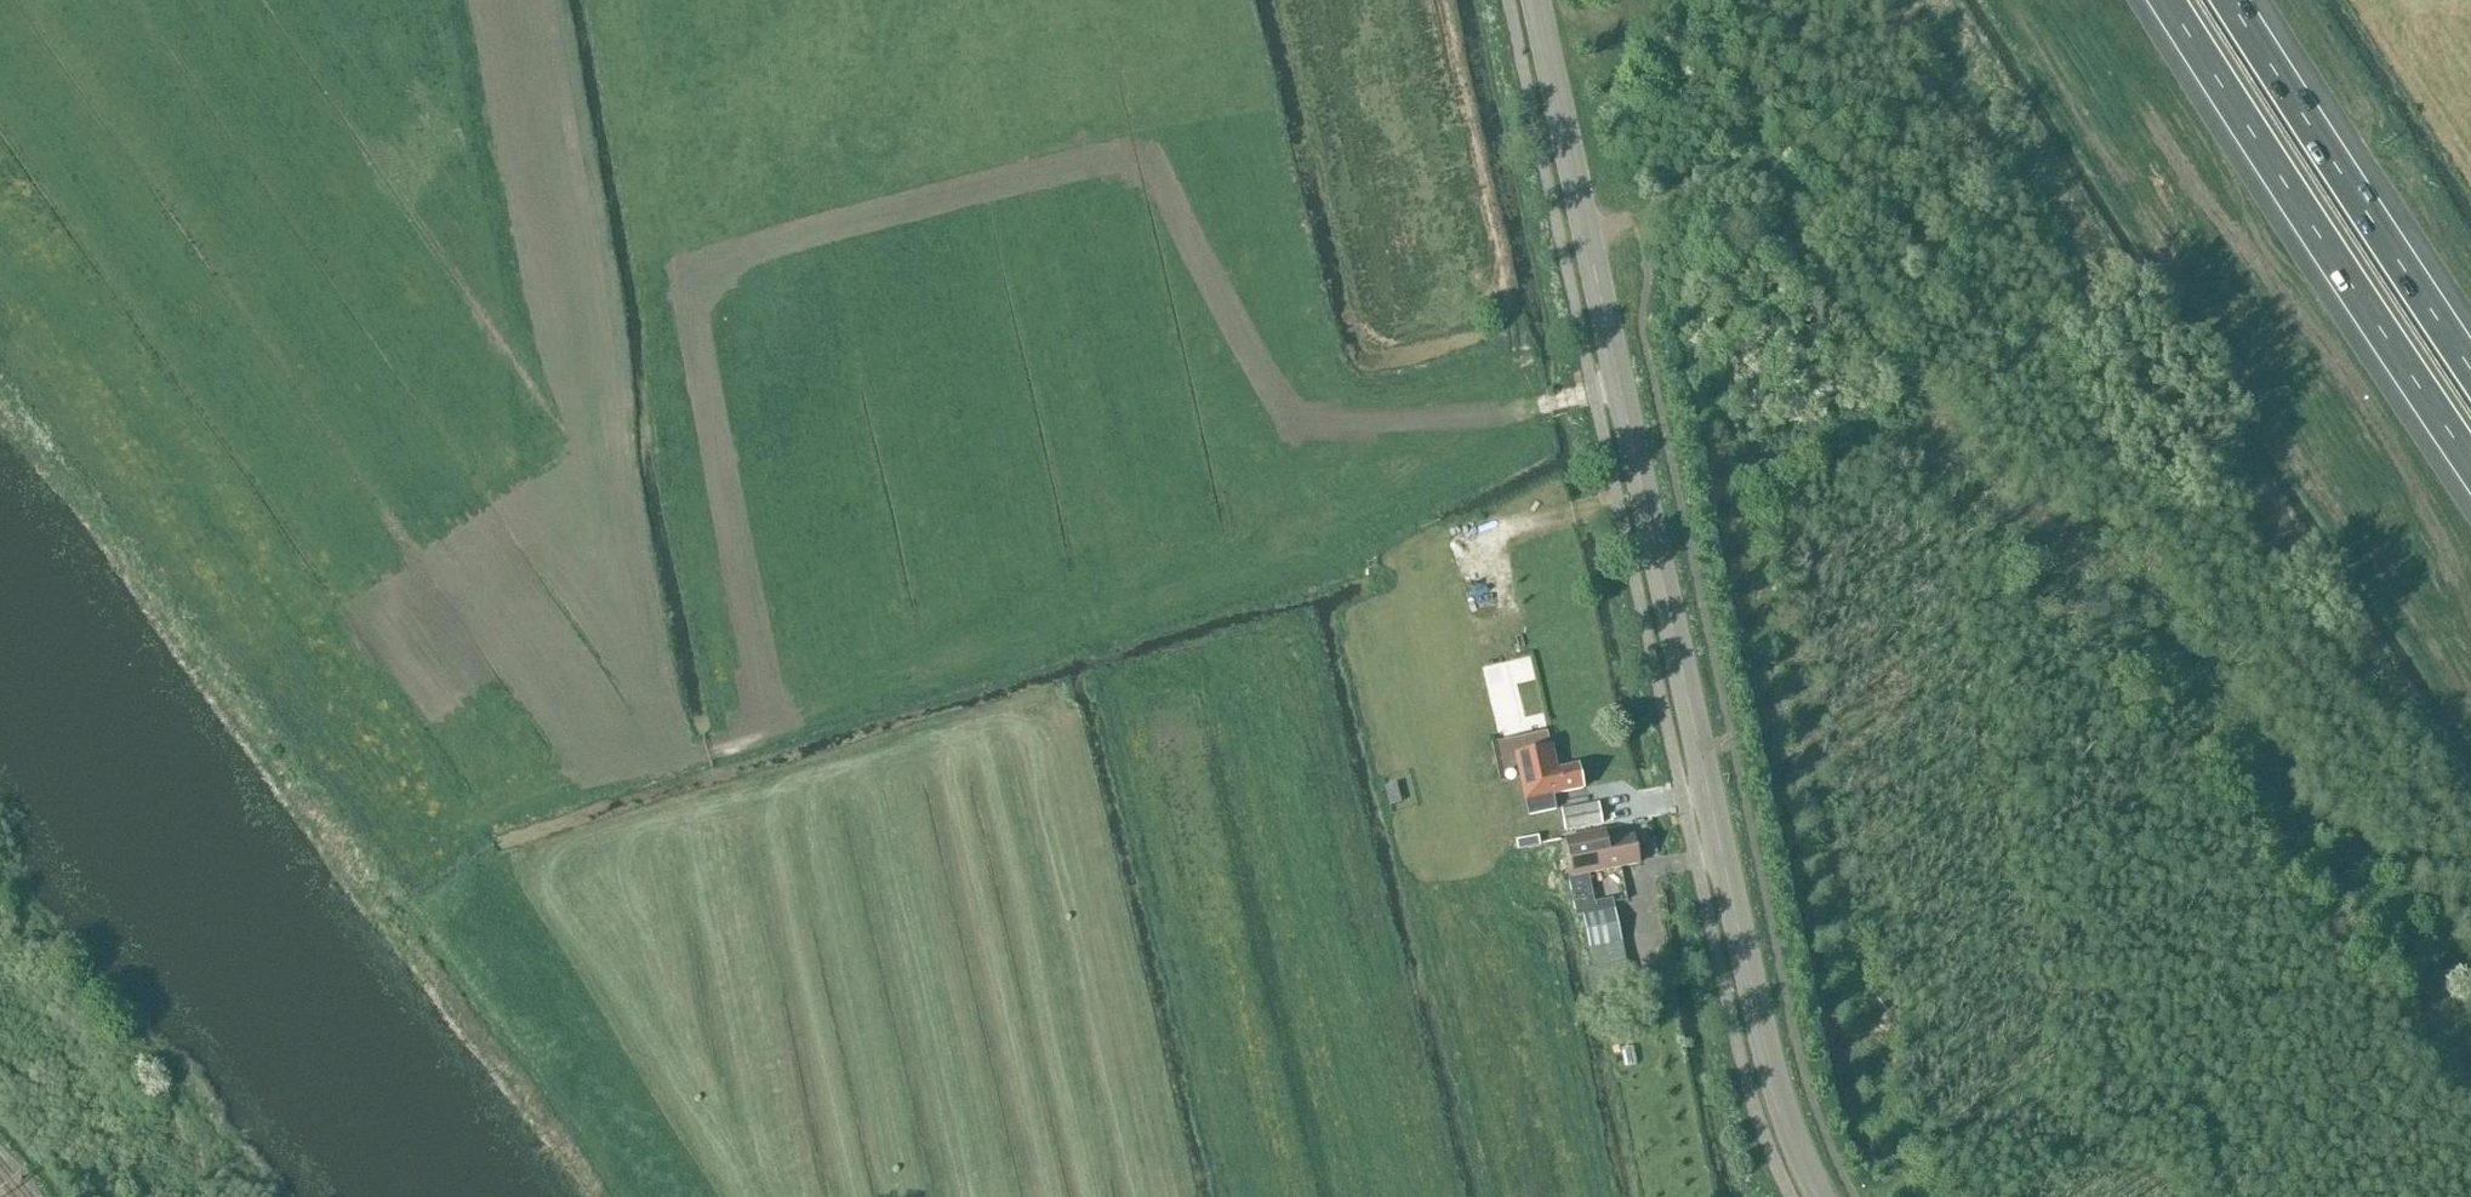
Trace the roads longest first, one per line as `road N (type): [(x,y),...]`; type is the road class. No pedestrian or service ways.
road 1 (tertiary): [(1823,1196),(1771,1067),(1533,0)]
road 2 (motorway): [(2147,0),(2470,493)]
road 3 (motorway): [(2470,360),(2240,0)]

